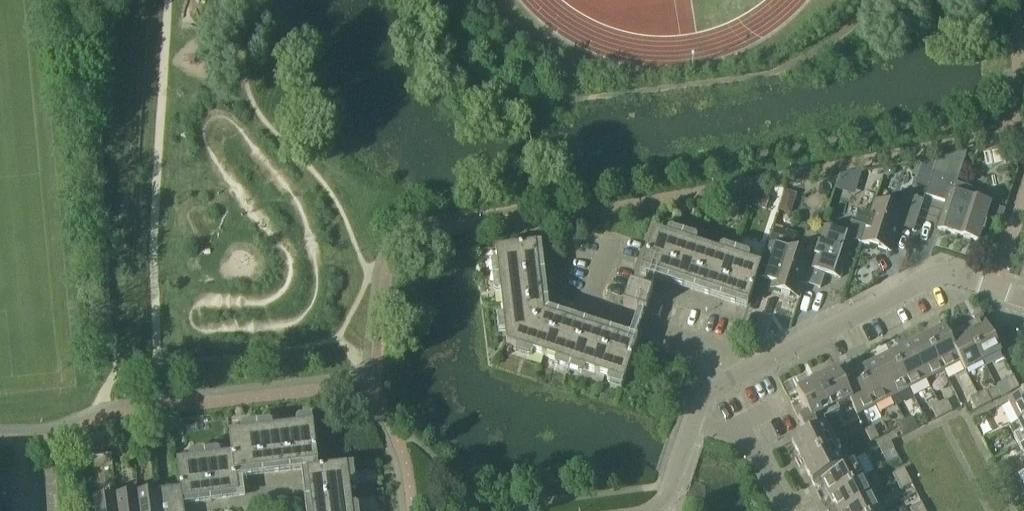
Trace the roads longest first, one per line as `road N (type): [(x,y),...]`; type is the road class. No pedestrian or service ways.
road 1 (residential): [(737,375),(948,271),(1023,297)]
road 2 (residential): [(737,375),(720,351),(590,306)]
road 3 (residential): [(783,510),(745,440),(691,422)]

